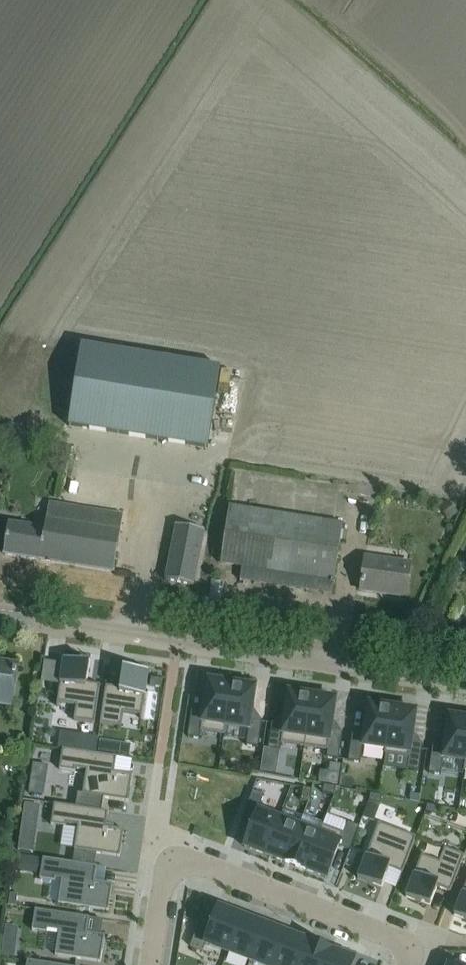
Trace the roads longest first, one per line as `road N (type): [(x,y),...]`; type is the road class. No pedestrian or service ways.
road 1 (unclassified): [(465,685),(0,615)]
road 2 (residential): [(151,964),(168,859),(181,856),(413,940),(410,964)]

